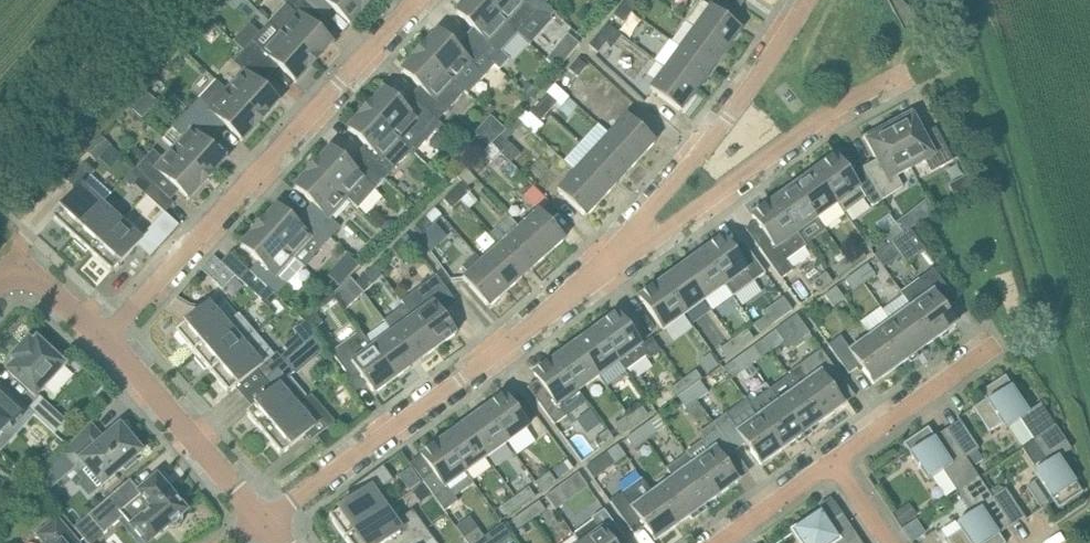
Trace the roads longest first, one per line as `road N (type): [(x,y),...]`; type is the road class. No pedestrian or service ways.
road 1 (residential): [(109,340),(418,0)]
road 2 (residential): [(262,522),(611,264)]
road 3 (residential): [(611,264),(817,121),(902,78)]
road 4 (residential): [(807,0),(611,264)]
road 5 (residential): [(262,522),(109,340)]
road 6 (unclassified): [(0,159),(145,0)]
road 7 (residential): [(835,463),(990,350)]
road 8 (residential): [(109,340),(55,285),(20,271),(0,289)]
road 9 (residential): [(721,542),(835,463)]

